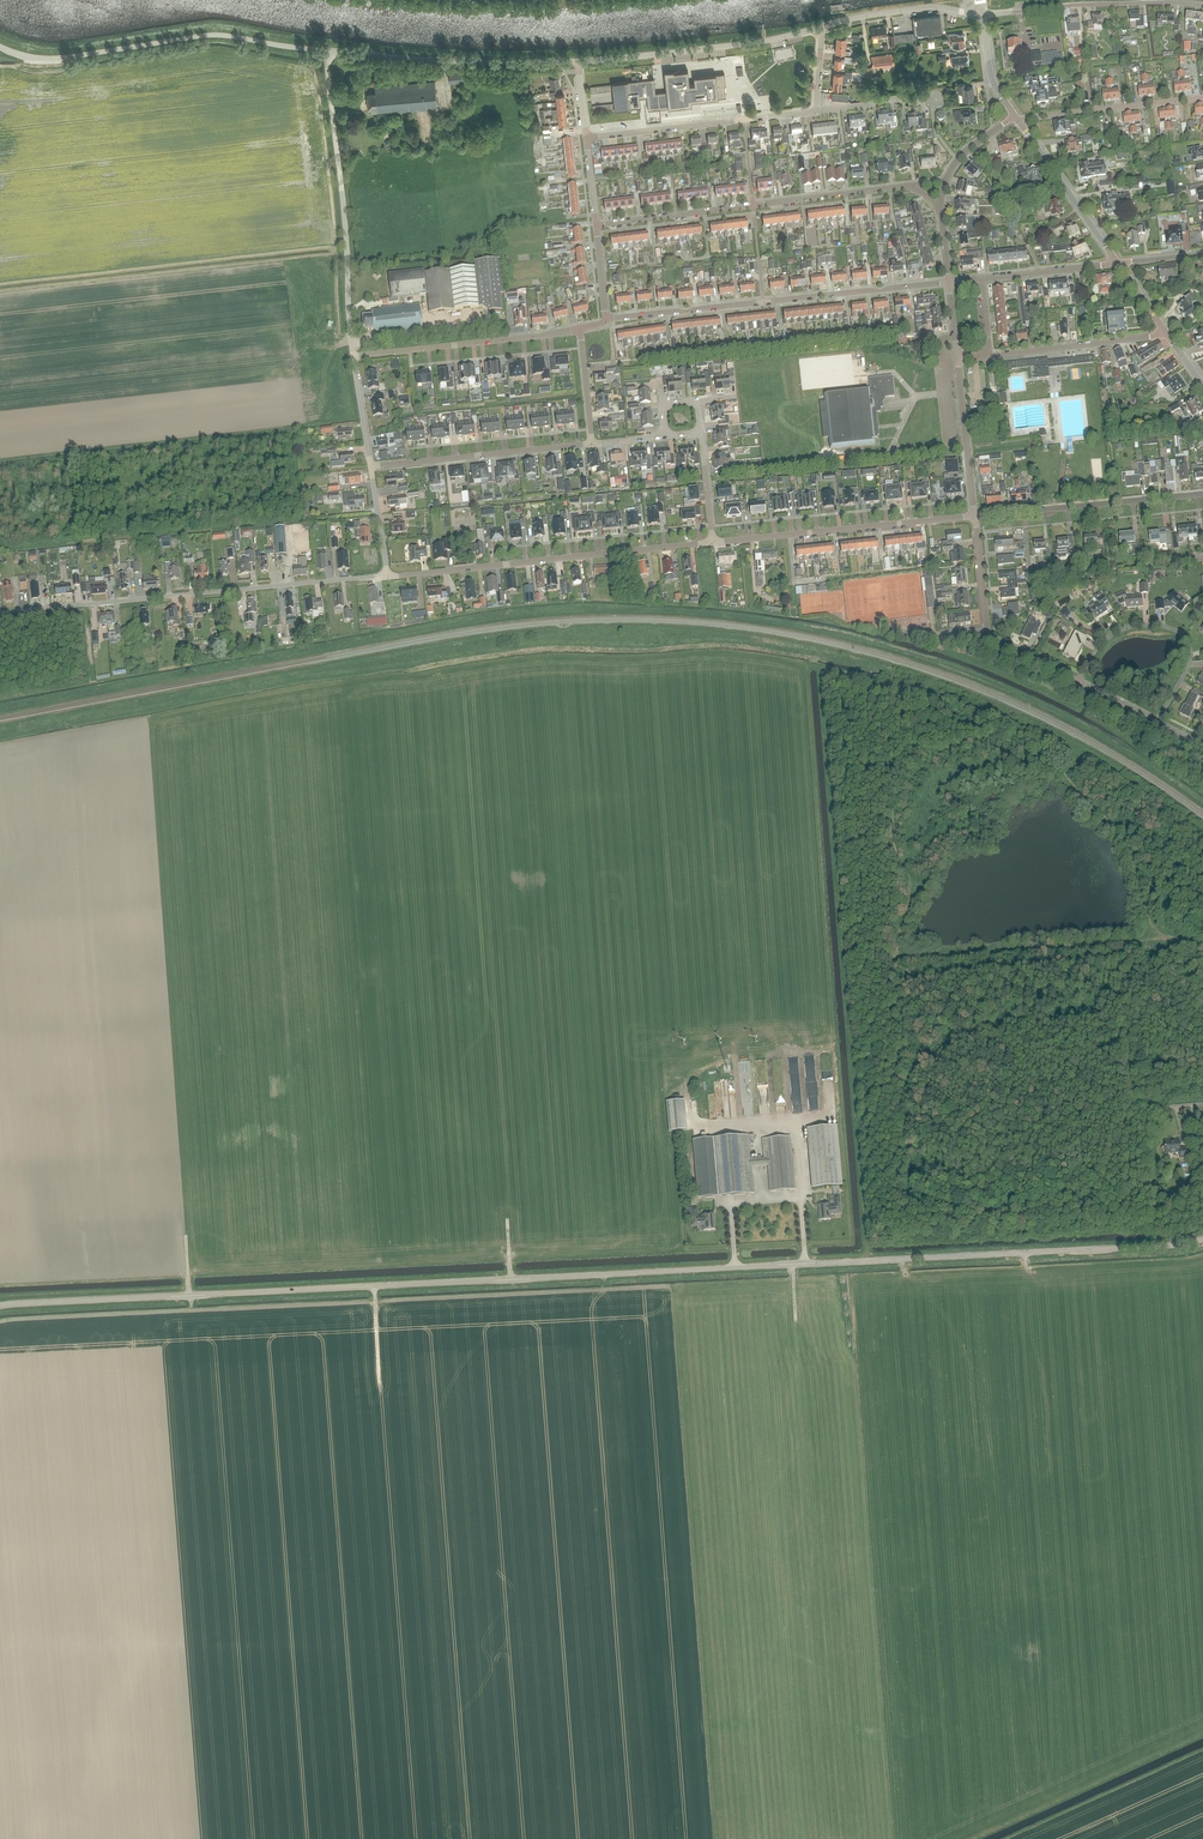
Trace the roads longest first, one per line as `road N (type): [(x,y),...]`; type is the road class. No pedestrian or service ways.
road 1 (unclassified): [(0,1307),(1202,1240)]
road 2 (unclassified): [(0,614),(388,578)]
road 3 (residential): [(606,320),(948,283)]
road 4 (unclassified): [(0,48),(51,61),(216,35),(325,52)]
road 5 (residential): [(388,578),(713,542)]
road 6 (residential): [(596,226),(914,186)]
road 7 (residential): [(353,356),(325,52)]
road 8 (residential): [(713,542),(975,516)]
road 9 (residential): [(325,52),(577,62)]
road 10 (residential): [(577,62),(719,48),(822,27)]
road 11 (residential): [(585,139),(816,113)]
road 12 (residential): [(353,356),(580,330)]
road 13 (residential): [(975,516),(1202,495)]
road 14 (residential): [(1157,721),(1189,664),(1176,631),(1121,631),(1097,649),(1077,682)]
road 15 (residential): [(371,467),(592,443)]
road 16 (residential): [(1077,682),(988,636),(975,516)]
road 17 (residential): [(1202,4),(982,14)]
road 18 (residential): [(1017,119),(1202,99)]
road 19 (residential): [(990,355),(1167,334)]
road 20 (tertiary): [(1118,264),(1017,119)]
road 21 (residential): [(822,27),(930,8),(982,14)]
road 22 (residential): [(975,516),(956,359)]
road 23 (residential): [(982,279),(1118,264)]
road 24 (residential): [(816,113),(935,101)]

